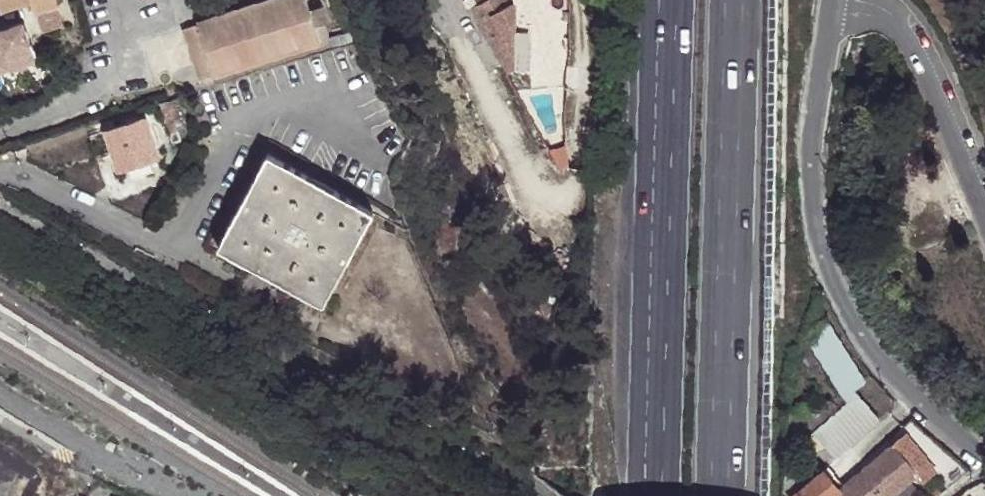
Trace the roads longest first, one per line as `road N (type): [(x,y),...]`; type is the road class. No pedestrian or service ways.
road 1 (residential): [(831,0),(812,139),(814,214),(830,277),(894,377),(984,458)]
road 2 (motorway): [(717,495),(735,0)]
road 3 (motorway): [(668,0),(656,495)]
road 4 (residential): [(984,208),(910,36),(882,8),(847,0)]

